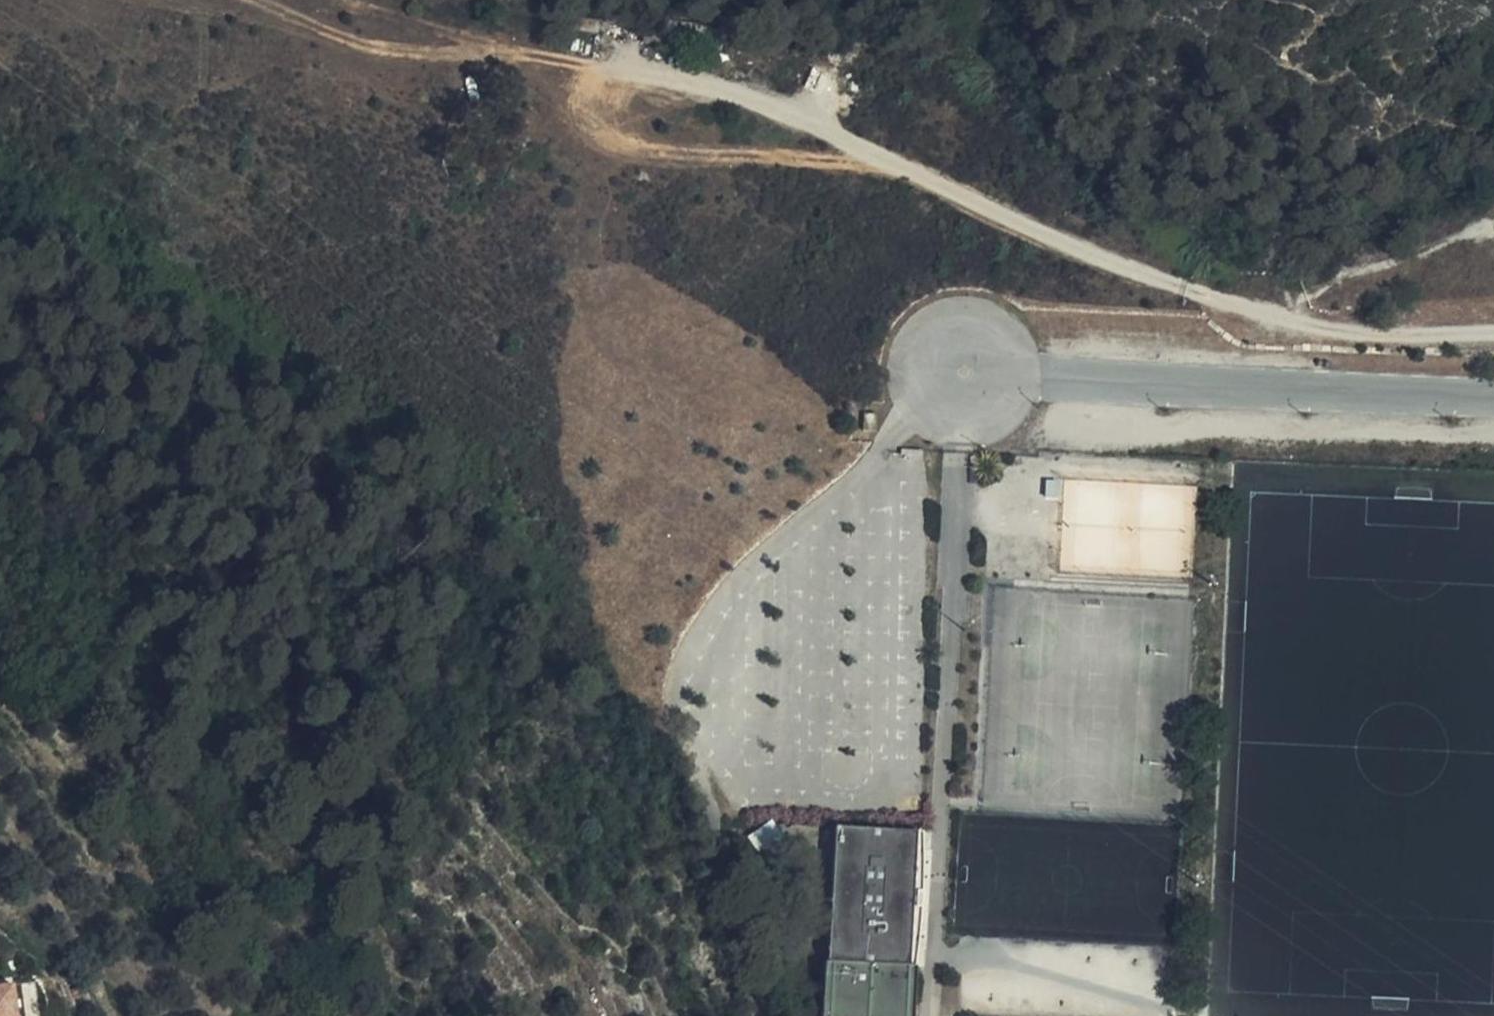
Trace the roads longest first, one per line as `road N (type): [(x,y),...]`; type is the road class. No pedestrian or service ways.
road 1 (track): [(1493,335),(1315,330),(1265,315),(932,183),(721,83),(506,21)]
road 2 (unclassified): [(1493,397),(965,373)]
road 3 (track): [(769,1015),(739,766)]

